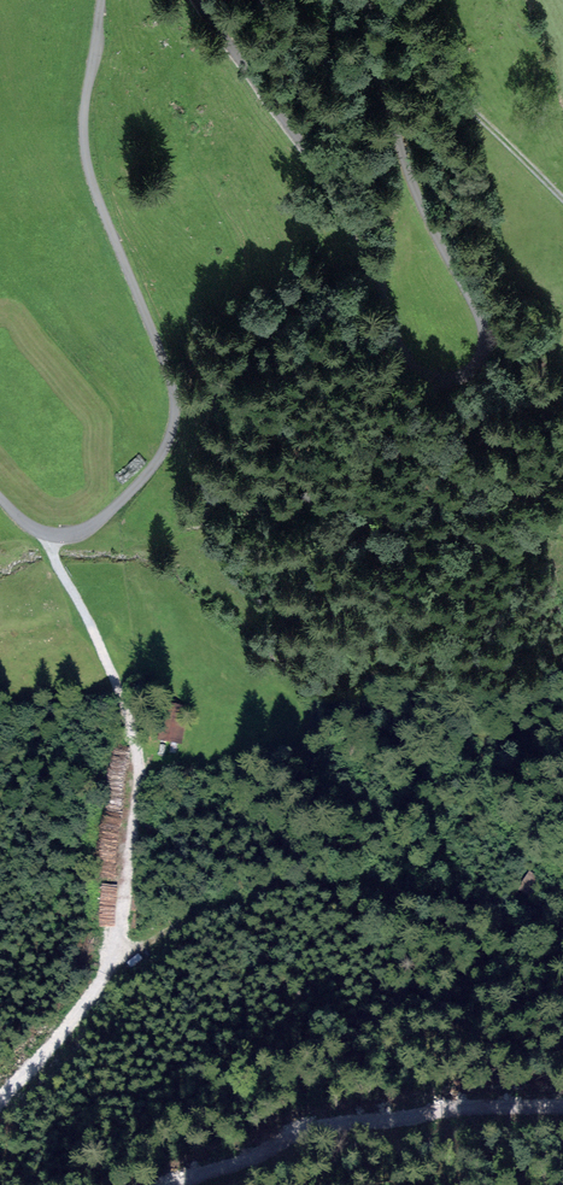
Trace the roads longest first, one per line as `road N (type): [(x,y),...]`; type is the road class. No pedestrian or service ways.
road 1 (unclassified): [(201,0),(349,210),(408,365),(426,380),(455,383),(485,359),(486,330),(402,155),(368,0)]
road 2 (unclassified): [(0,497),(32,528),(80,531),(132,490),(165,447),(174,421),(171,377),(86,158),(84,108),(103,0)]
road 3 (track): [(125,952),(207,909),(305,882),(504,906),(562,923)]
road 4 (track): [(46,534),(120,690),(139,751),(120,925),(125,952)]
road 5 (track): [(562,197),(437,75),(390,0)]
road 6 (track): [(0,1100),(125,952)]

